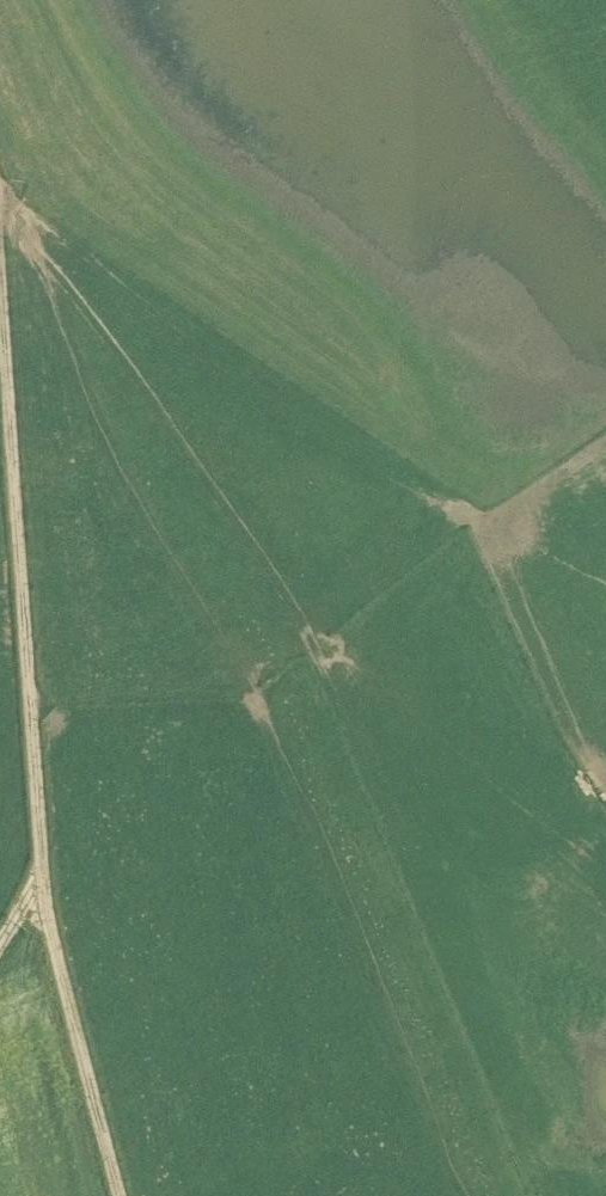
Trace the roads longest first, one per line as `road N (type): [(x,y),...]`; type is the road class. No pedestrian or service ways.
road 1 (track): [(120,1195),(43,910),(0,258)]
road 2 (track): [(605,904),(354,716),(173,387),(0,201)]

